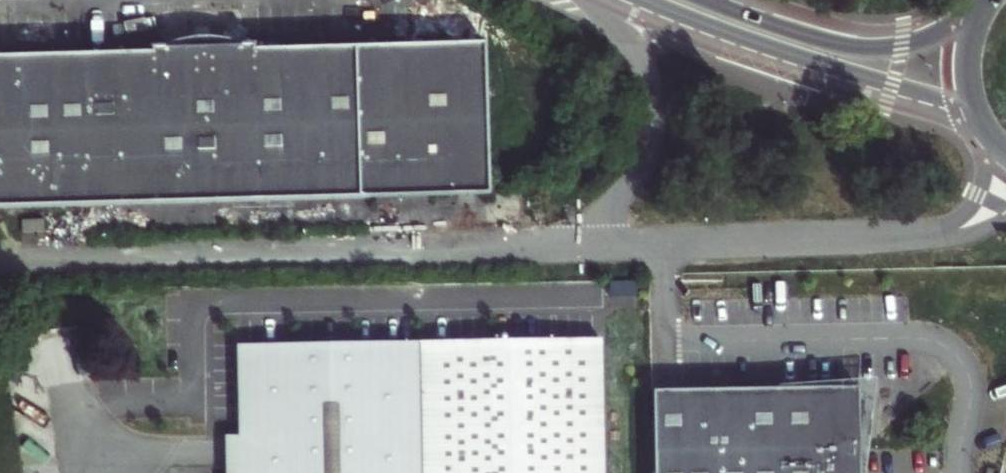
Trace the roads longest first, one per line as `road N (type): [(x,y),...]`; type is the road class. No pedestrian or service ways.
road 1 (primary): [(645,0),(951,106),(978,125)]
road 2 (primary): [(982,3),(936,32),(885,43),(823,38),(699,0)]
road 3 (primary): [(982,3),(963,63),(978,125)]

